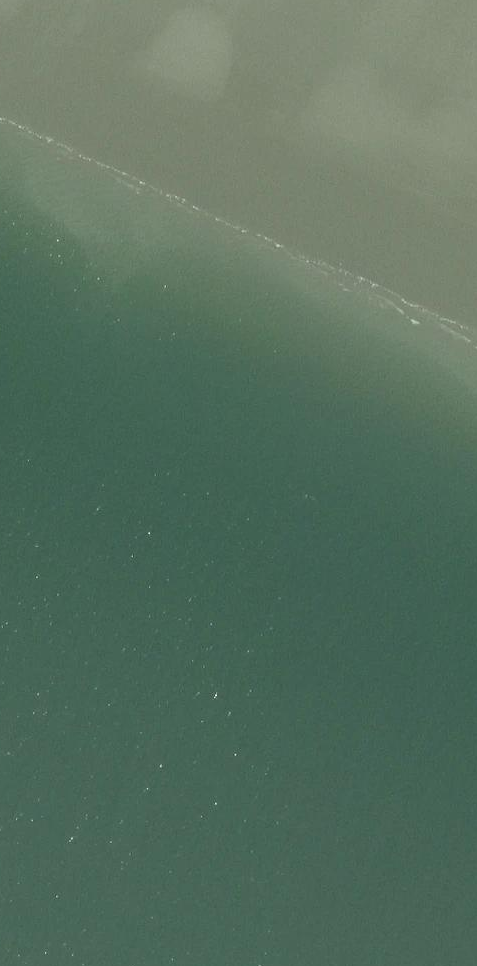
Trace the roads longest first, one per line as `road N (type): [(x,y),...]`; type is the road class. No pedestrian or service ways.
road 1 (trunk): [(197,0),(170,965)]
road 2 (trunk): [(238,965),(264,0)]

